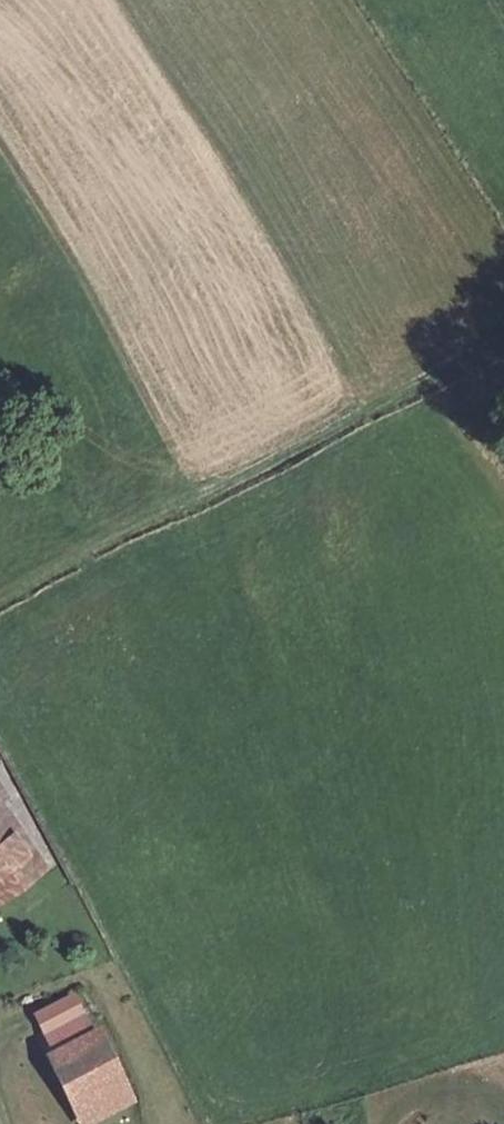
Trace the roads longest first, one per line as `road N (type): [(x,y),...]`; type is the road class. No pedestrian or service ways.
road 1 (track): [(0,604),(395,399),(503,333)]

